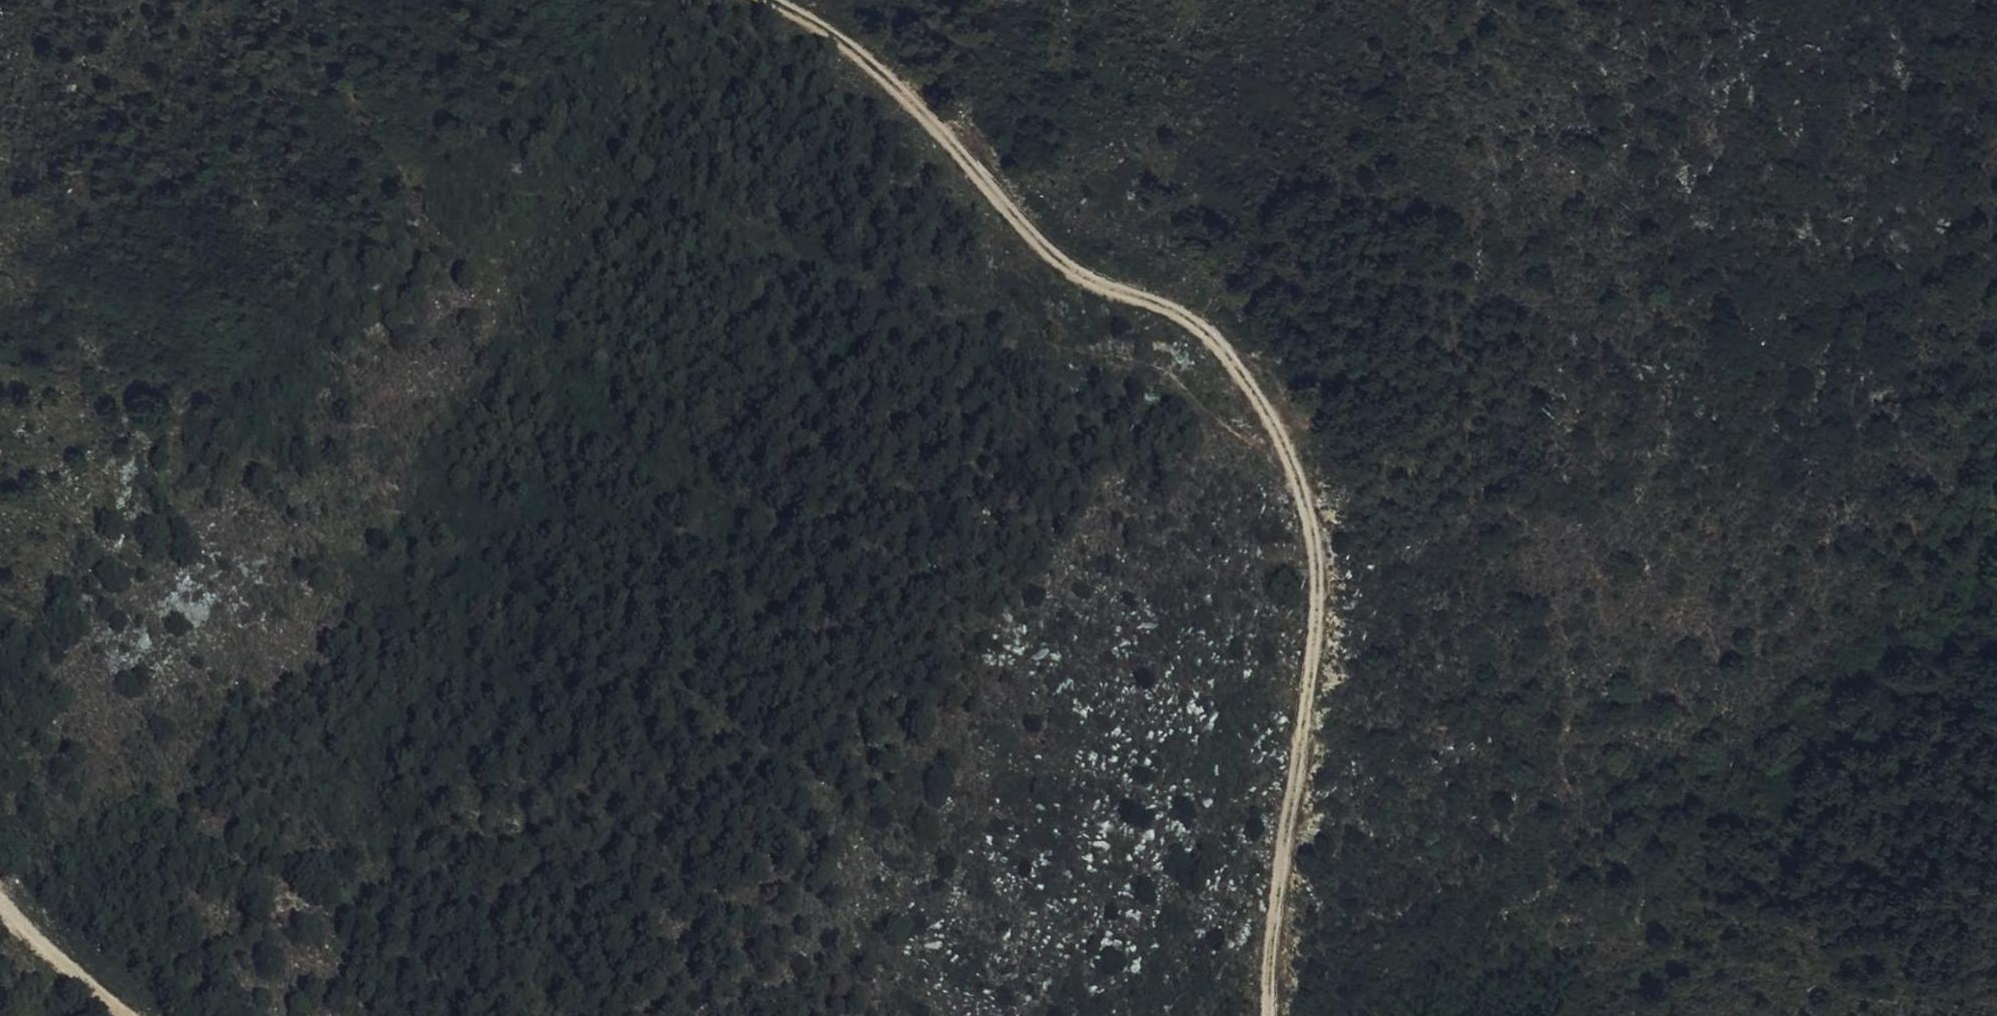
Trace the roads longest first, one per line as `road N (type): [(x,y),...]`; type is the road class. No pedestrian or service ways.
road 1 (track): [(1272,1015),(1276,930),(1320,612),(1319,559),(1295,460),(1255,385),(1214,337),(1176,307),(1057,254),(933,117),(840,34),(778,0)]
road 2 (track): [(0,894),(132,1015)]

